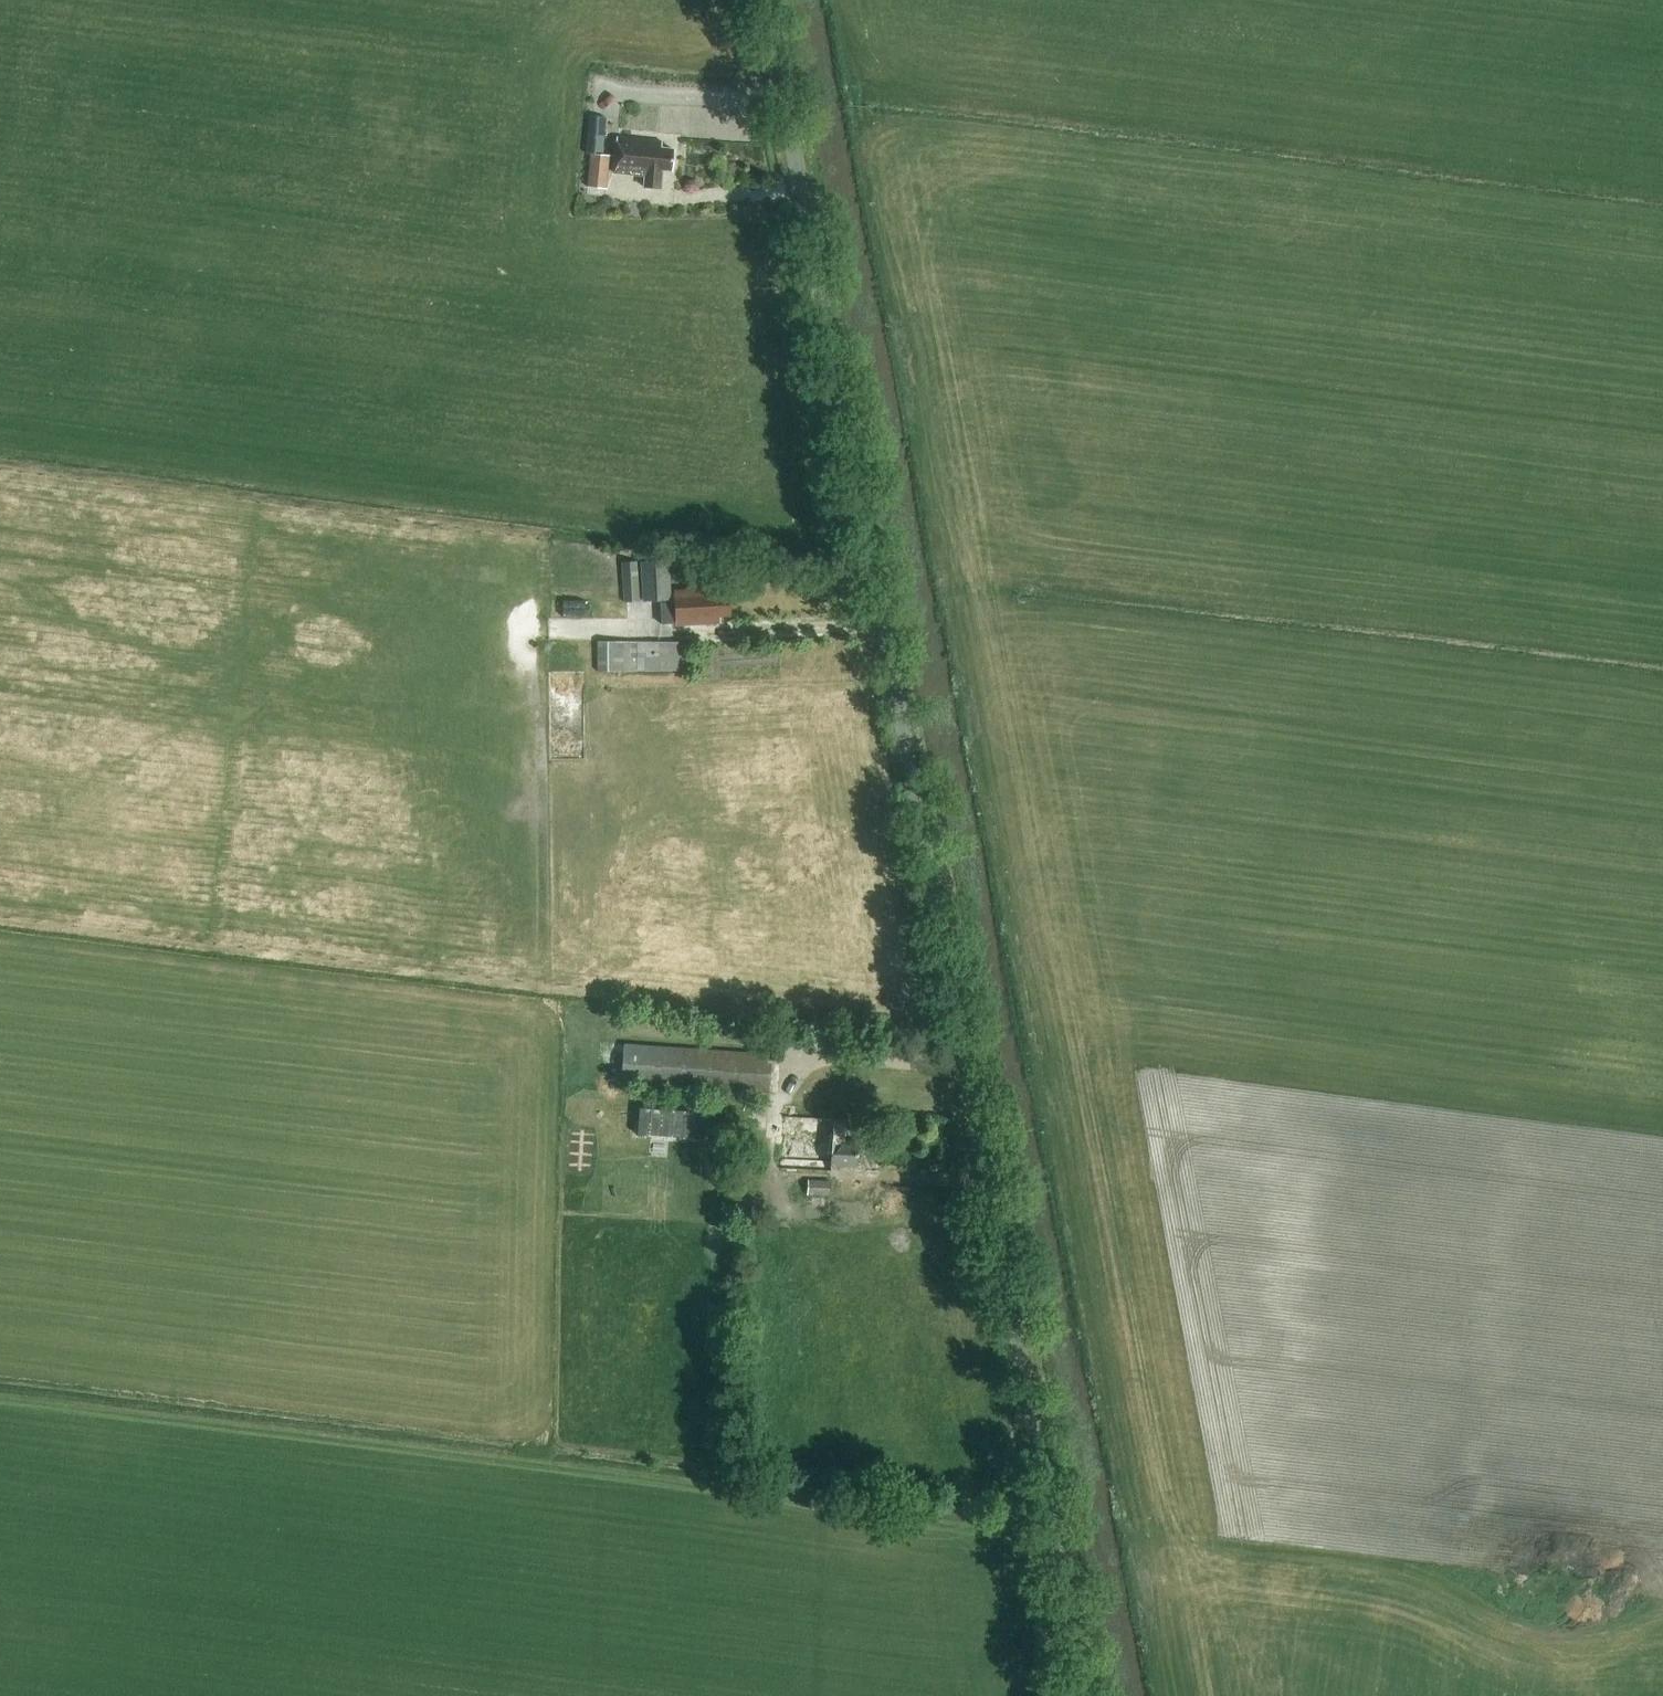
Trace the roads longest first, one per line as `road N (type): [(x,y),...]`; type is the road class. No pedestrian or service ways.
road 1 (unclassified): [(1082,1695),(764,0)]

